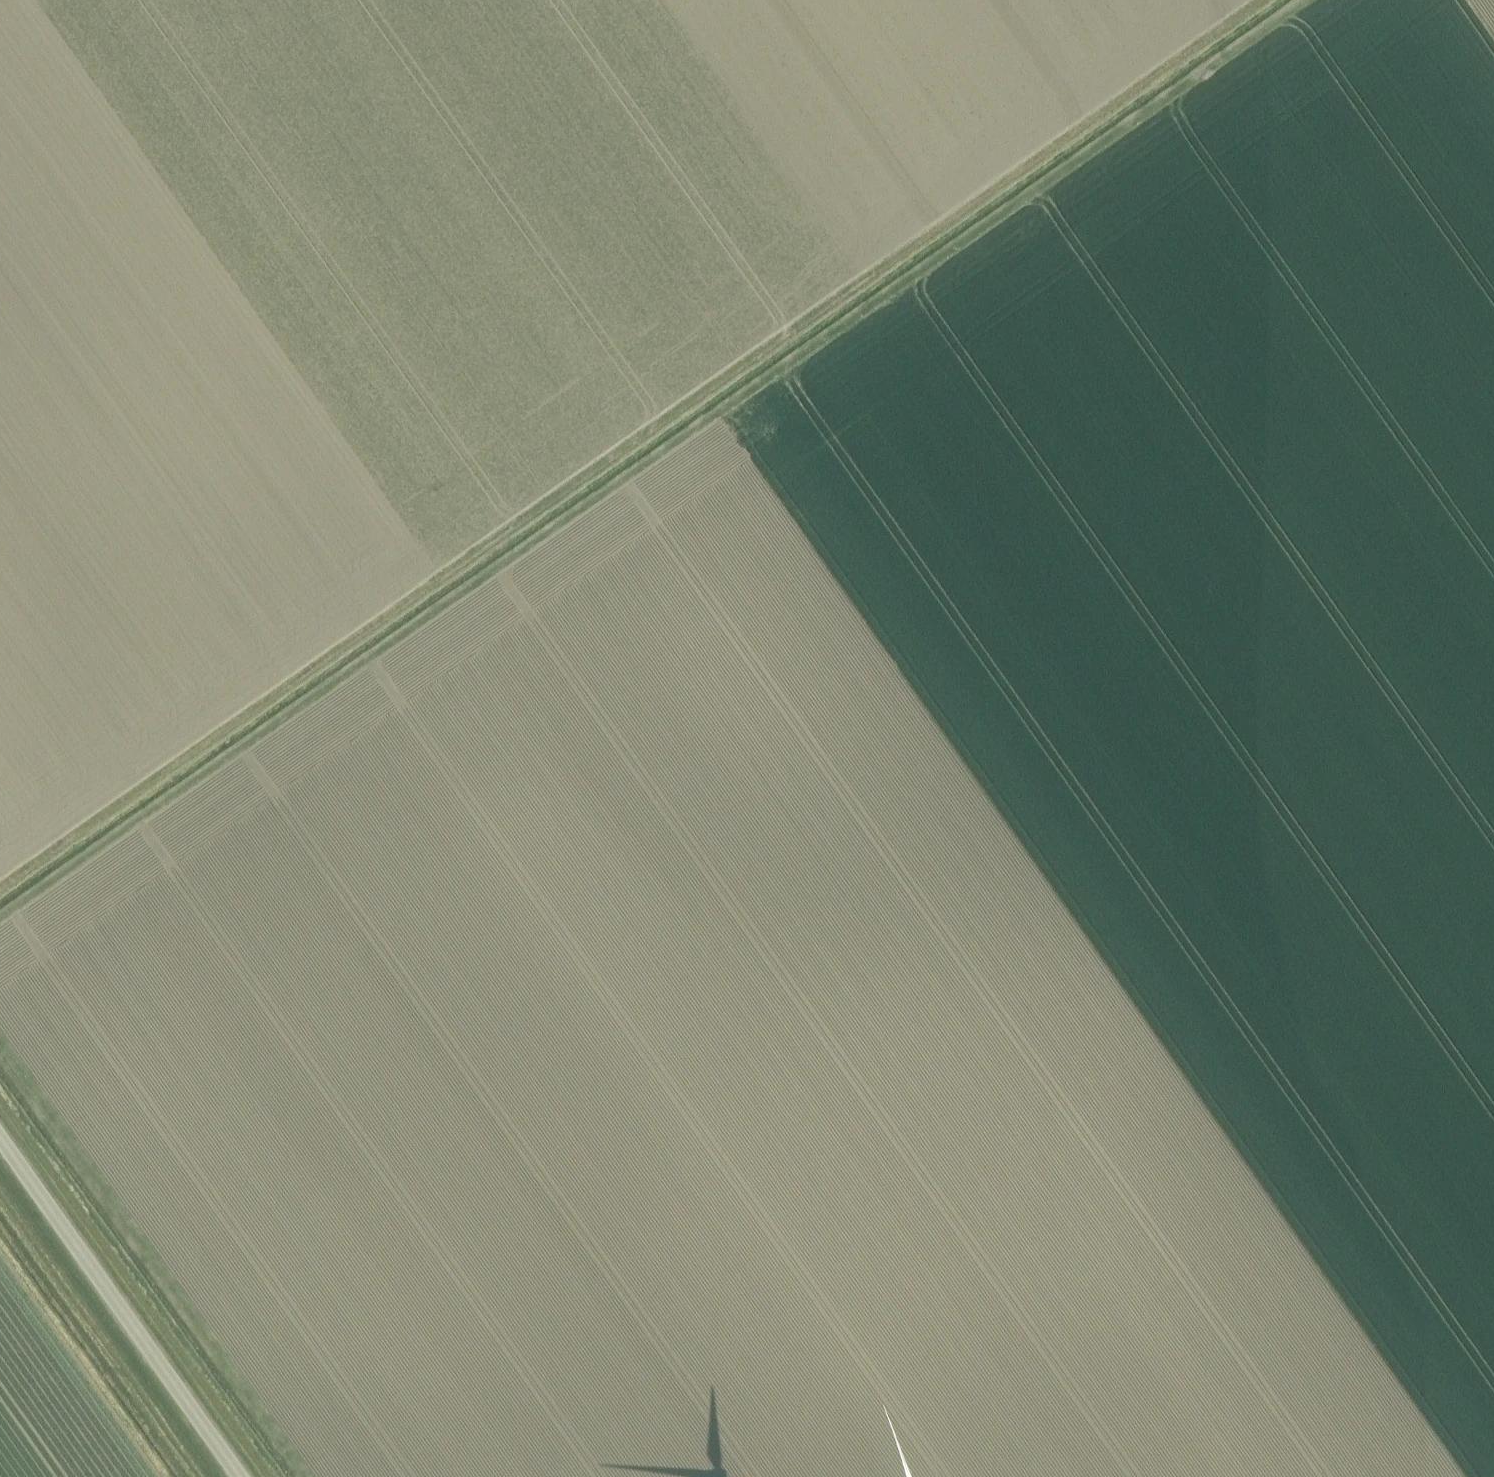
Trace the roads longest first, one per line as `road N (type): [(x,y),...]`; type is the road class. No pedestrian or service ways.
road 1 (unclassified): [(225,1476),(0,1144)]

